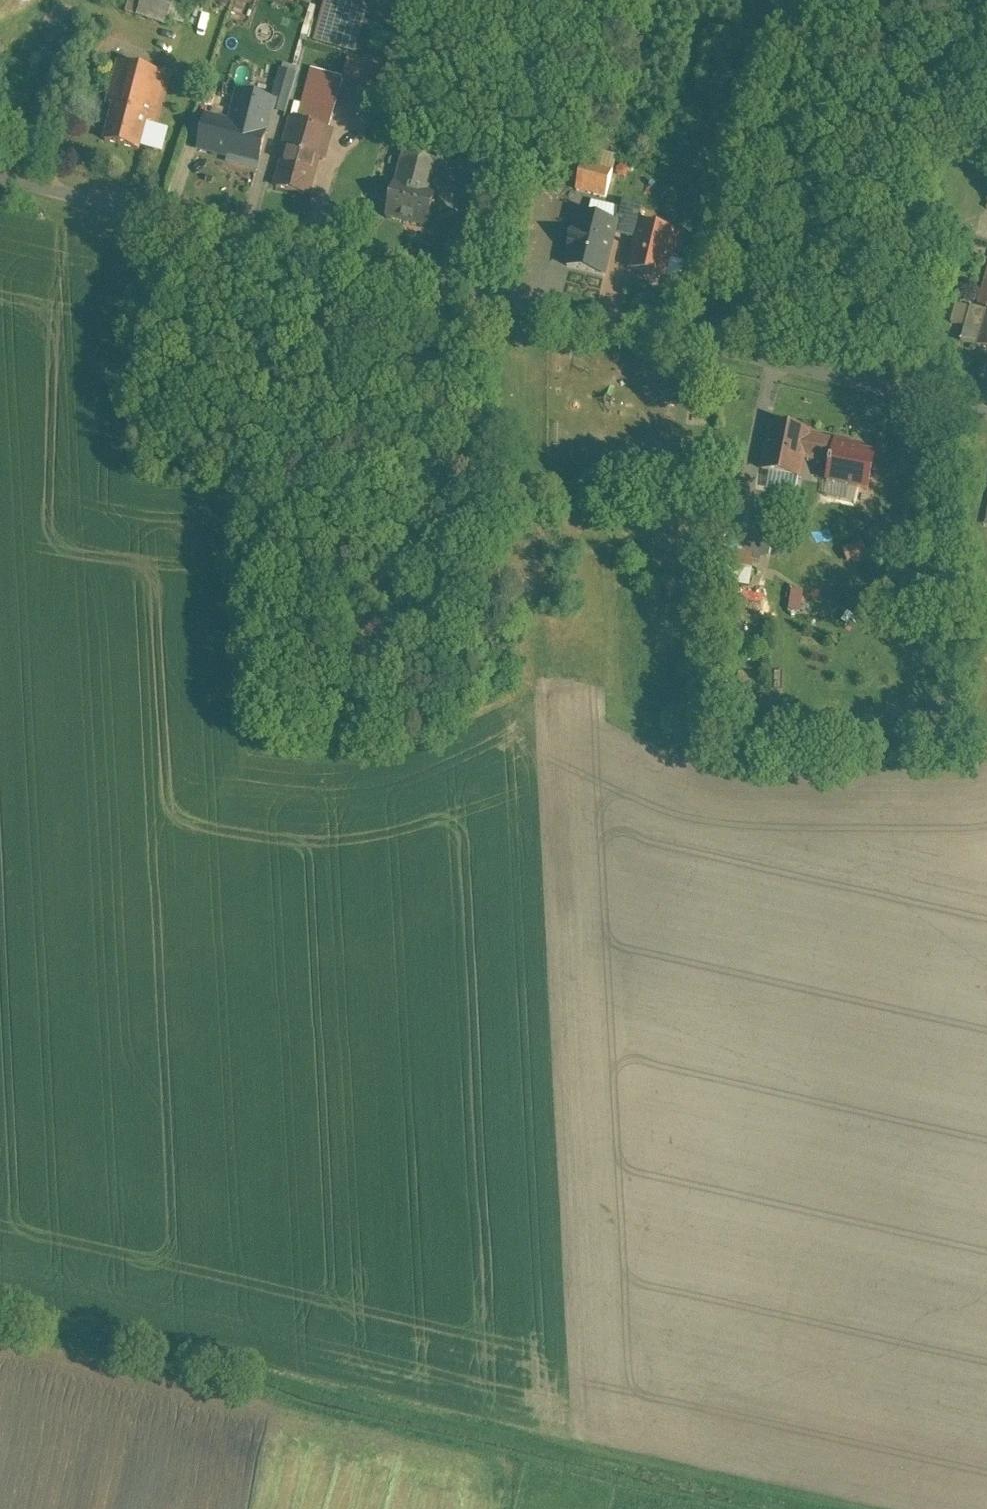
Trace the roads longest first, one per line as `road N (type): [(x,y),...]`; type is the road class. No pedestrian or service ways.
road 1 (residential): [(0,186),(986,414)]

